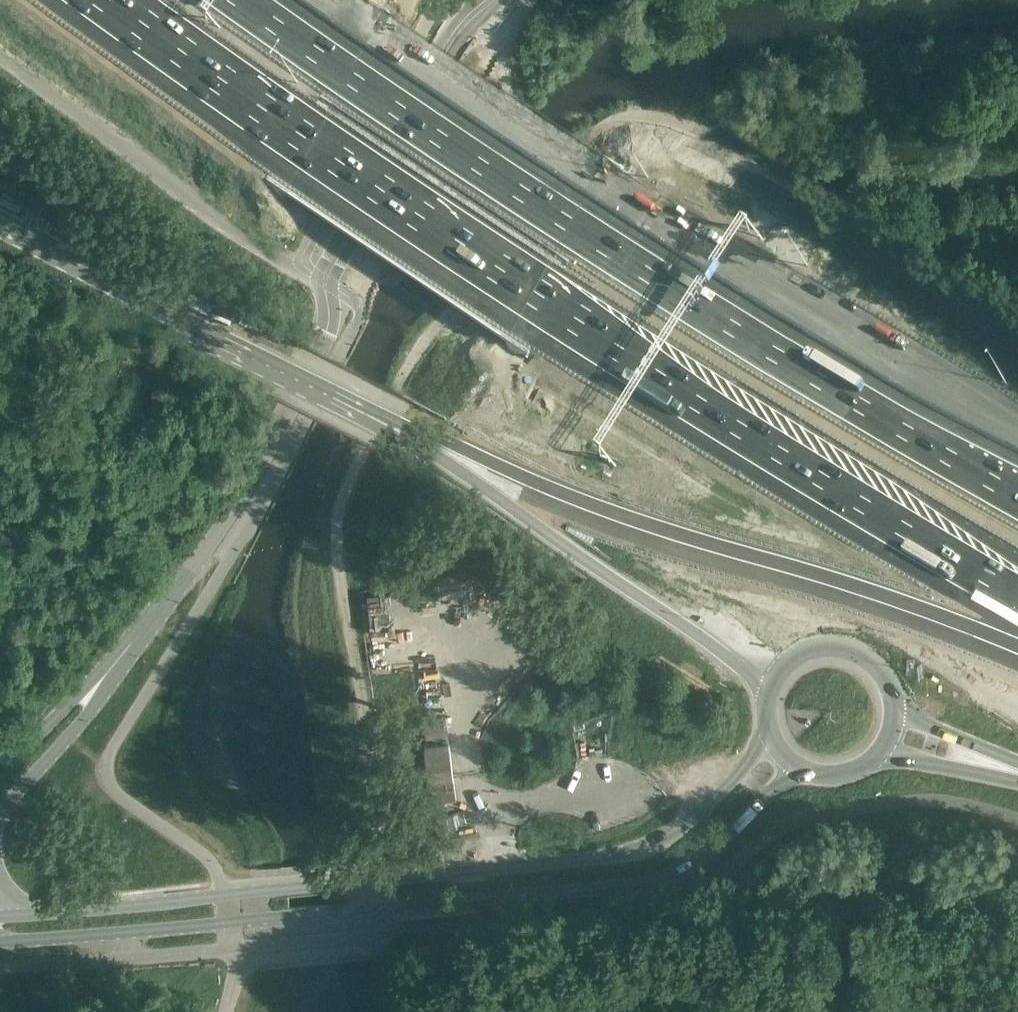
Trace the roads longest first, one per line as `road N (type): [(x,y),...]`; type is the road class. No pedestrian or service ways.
road 1 (motorway): [(107,0),(533,299),(1017,601)]
road 2 (motorway): [(1017,482),(575,218),(272,0)]
road 3 (tertiary): [(0,943),(676,876),(802,772)]
road 4 (tertiary): [(770,736),(750,767),(658,849),(0,917)]
road 5 (motorway): [(392,422),(608,515),(1017,645)]
road 6 (primary): [(392,422),(769,694)]
road 7 (tertiary): [(105,677),(188,571),(293,404),(330,315),(328,280)]
road 8 (primary): [(0,224),(392,422)]
road 9 (unclassified): [(0,47),(270,250),(328,280)]
road 10 (tertiary): [(328,280),(353,215),(480,0)]
road 11 (tertiary): [(895,712),(879,670),(839,649),(796,659),(769,694)]
road 12 (tertiary): [(0,817),(88,714),(105,677)]
road 13 (tertiary): [(105,677),(0,778)]
road 14 (tertiary): [(878,757),(1017,776)]
road 15 (tertiary): [(1017,770),(895,712)]

